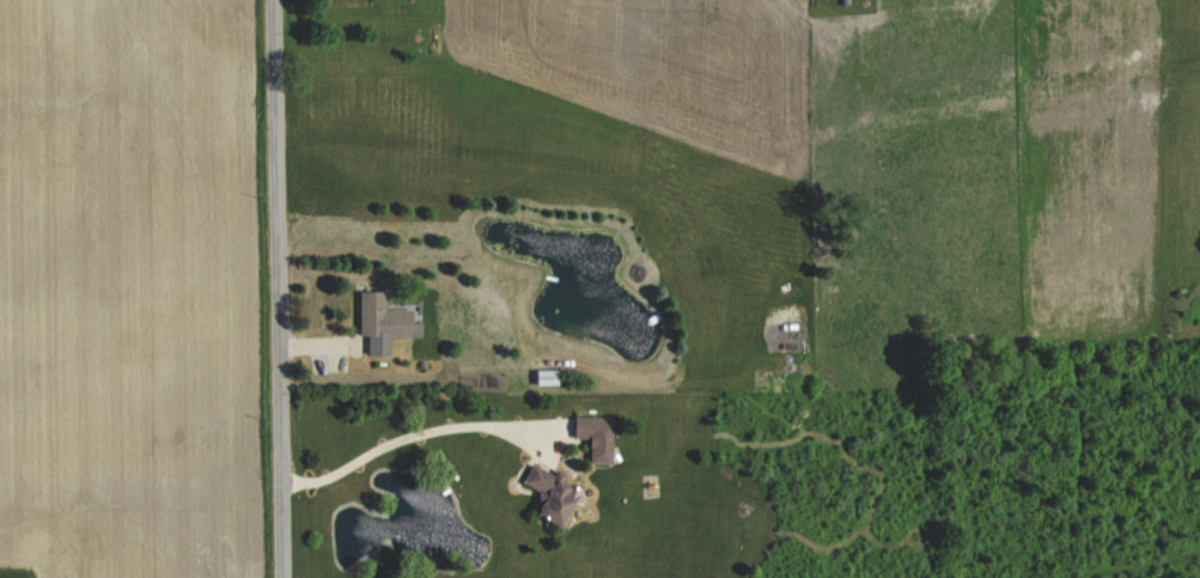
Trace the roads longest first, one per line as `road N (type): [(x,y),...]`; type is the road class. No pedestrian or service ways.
road 1 (residential): [(284,577),(274,0)]

